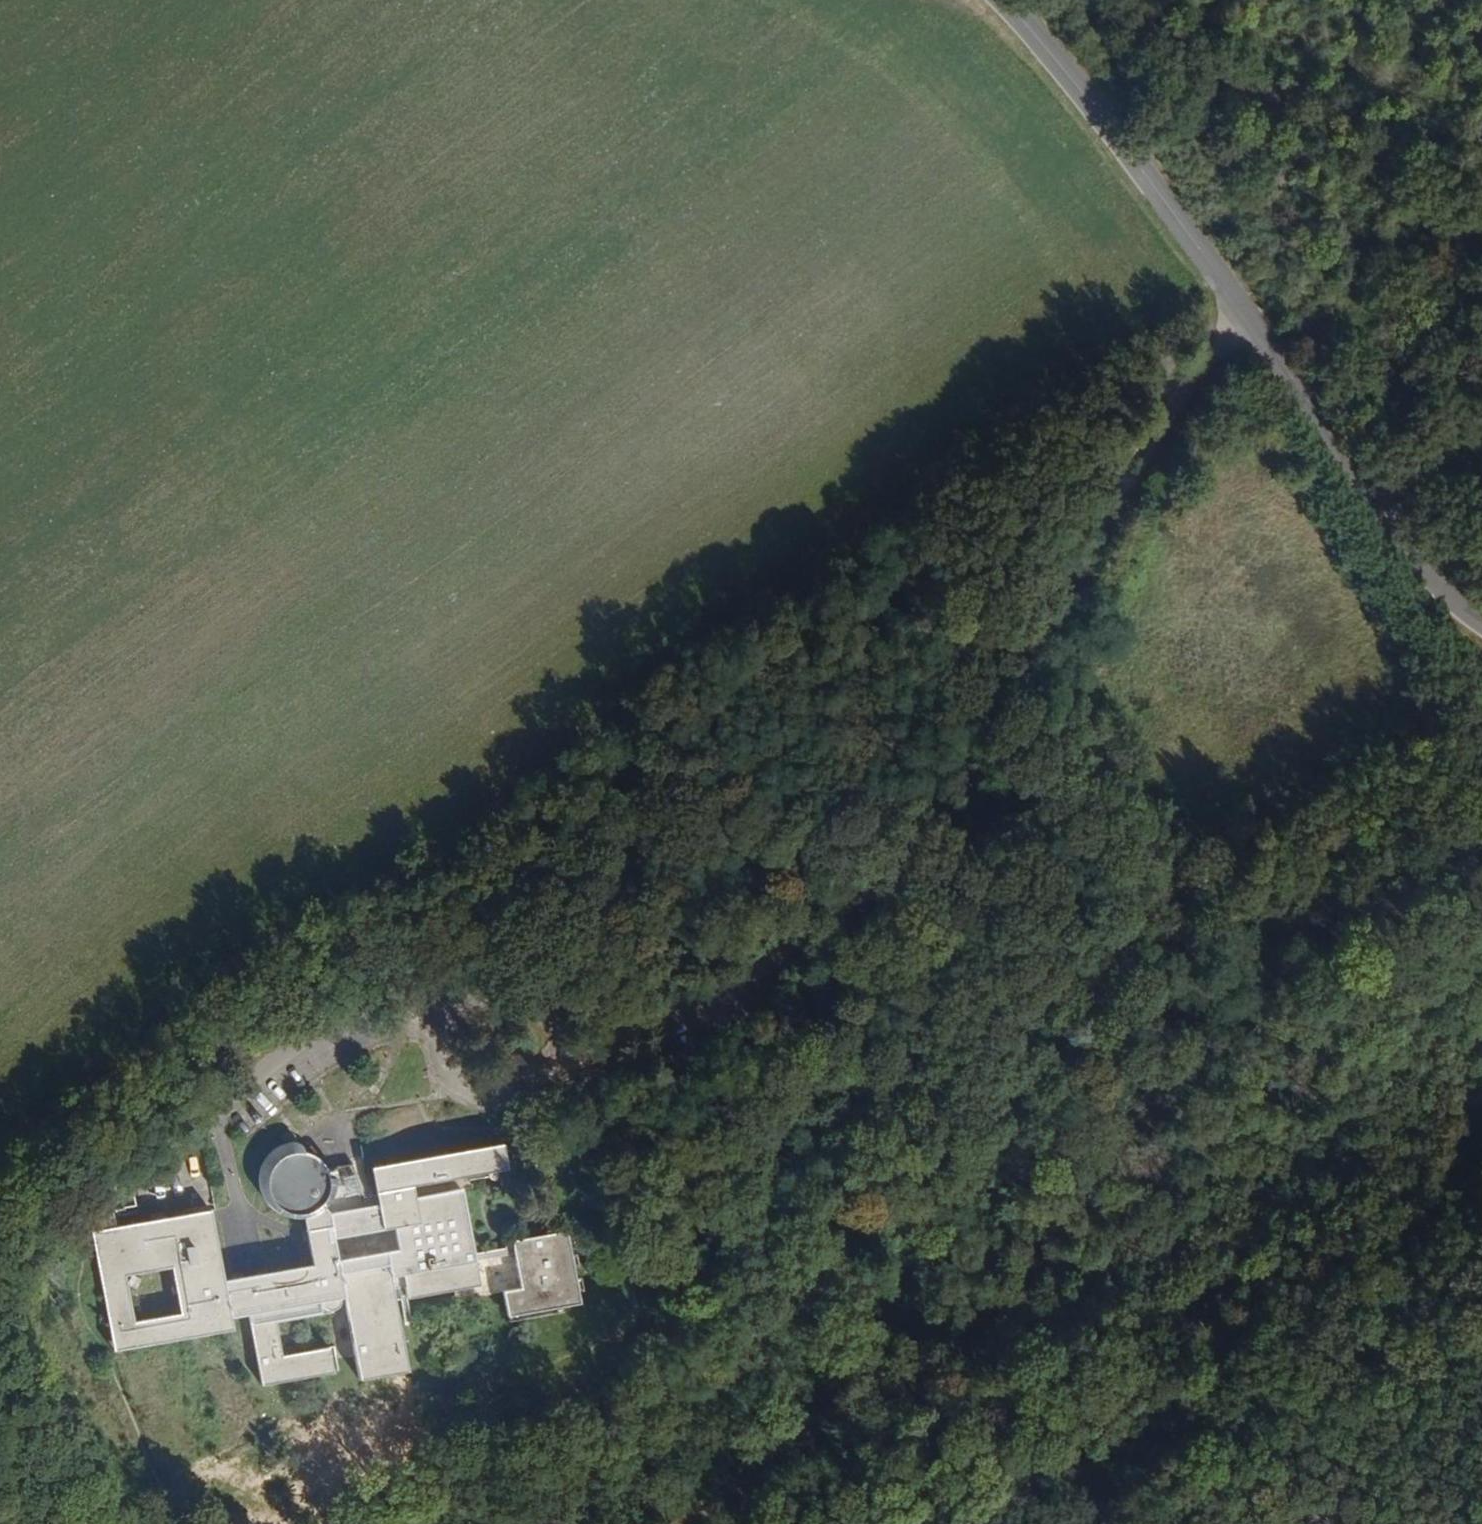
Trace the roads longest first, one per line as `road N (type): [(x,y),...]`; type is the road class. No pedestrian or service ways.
road 1 (track): [(1481,1095),(1376,1124),(1185,1229),(1074,1278),(810,1433),(682,1523)]
road 2 (unclassified): [(1002,0),(1247,312),(1429,576),(1481,622)]

